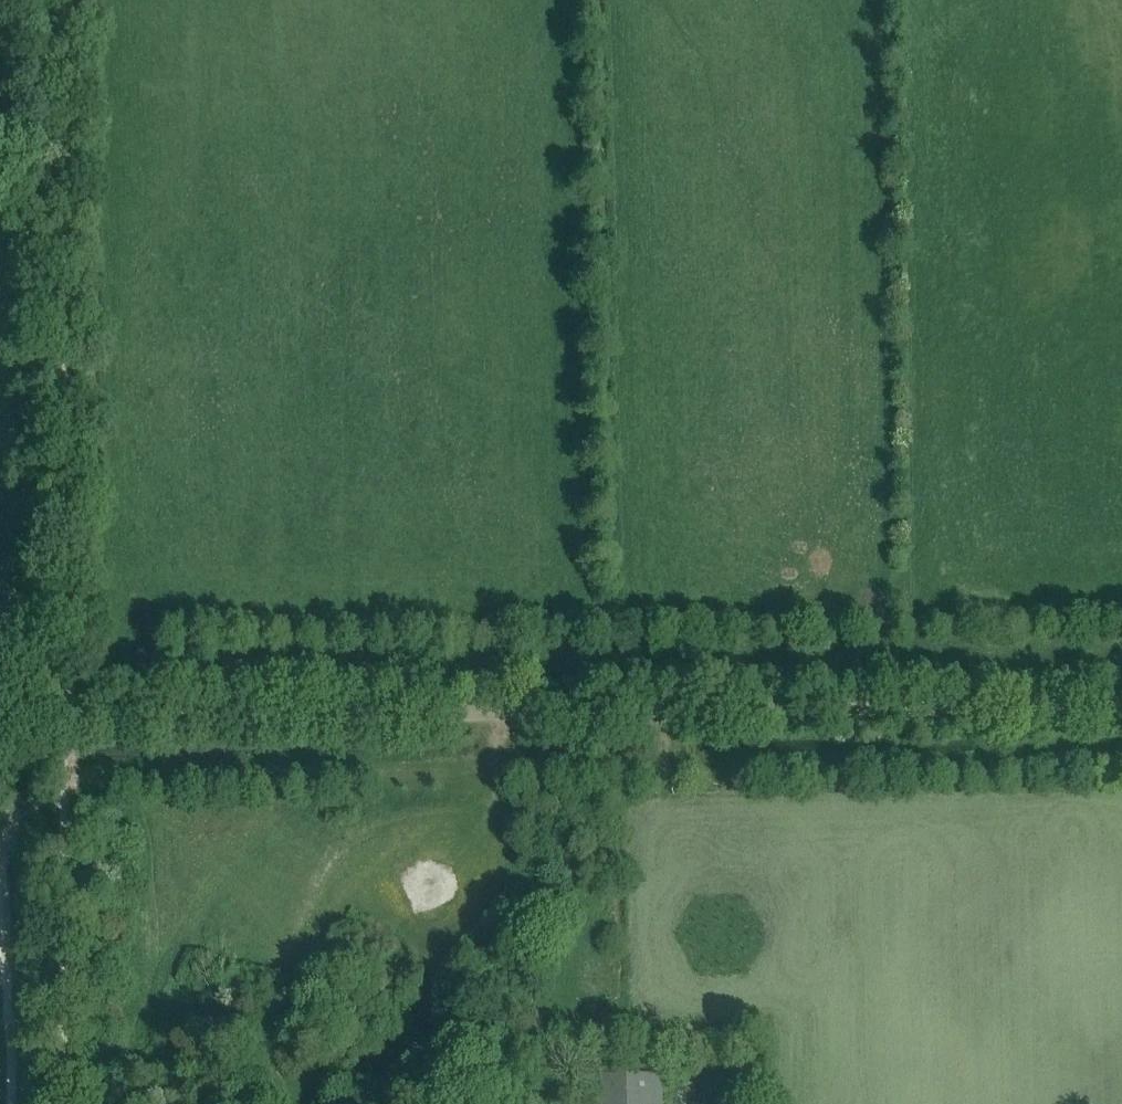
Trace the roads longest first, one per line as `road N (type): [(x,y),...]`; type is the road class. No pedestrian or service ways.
road 1 (track): [(1121,704),(65,720)]
road 2 (track): [(65,720),(65,0)]
road 3 (track): [(61,1103),(65,720)]

